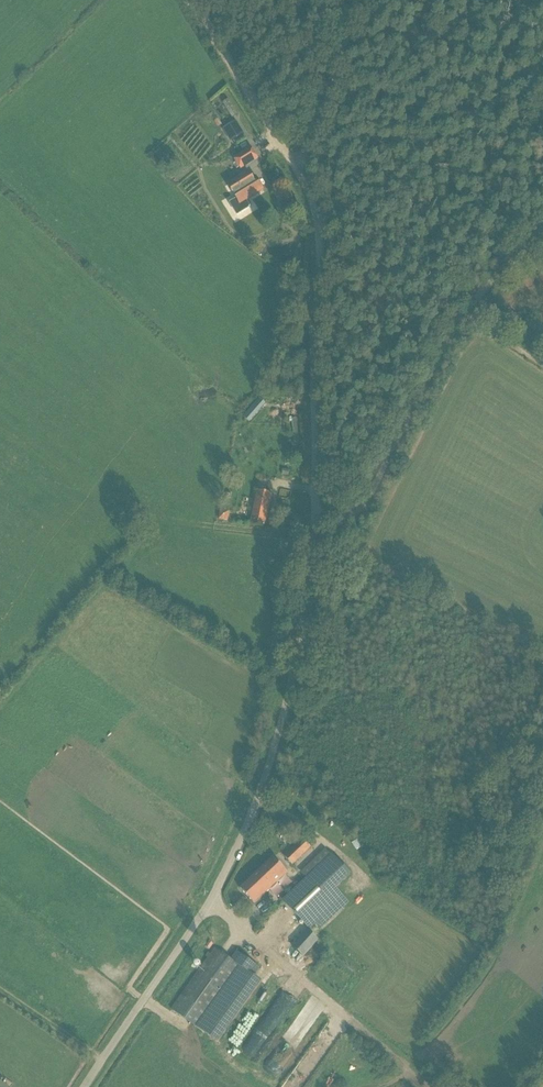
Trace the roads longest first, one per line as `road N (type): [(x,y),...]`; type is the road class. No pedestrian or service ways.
road 1 (unclassified): [(84,1086),(229,866),(261,787),(300,643),(315,517),(321,238),(309,190),(269,130)]
road 2 (track): [(208,903),(428,1086)]
road 3 (track): [(315,517),(358,514),(462,315)]
road 4 (track): [(348,0),(297,167)]
road 5 (track): [(269,130),(189,0)]

